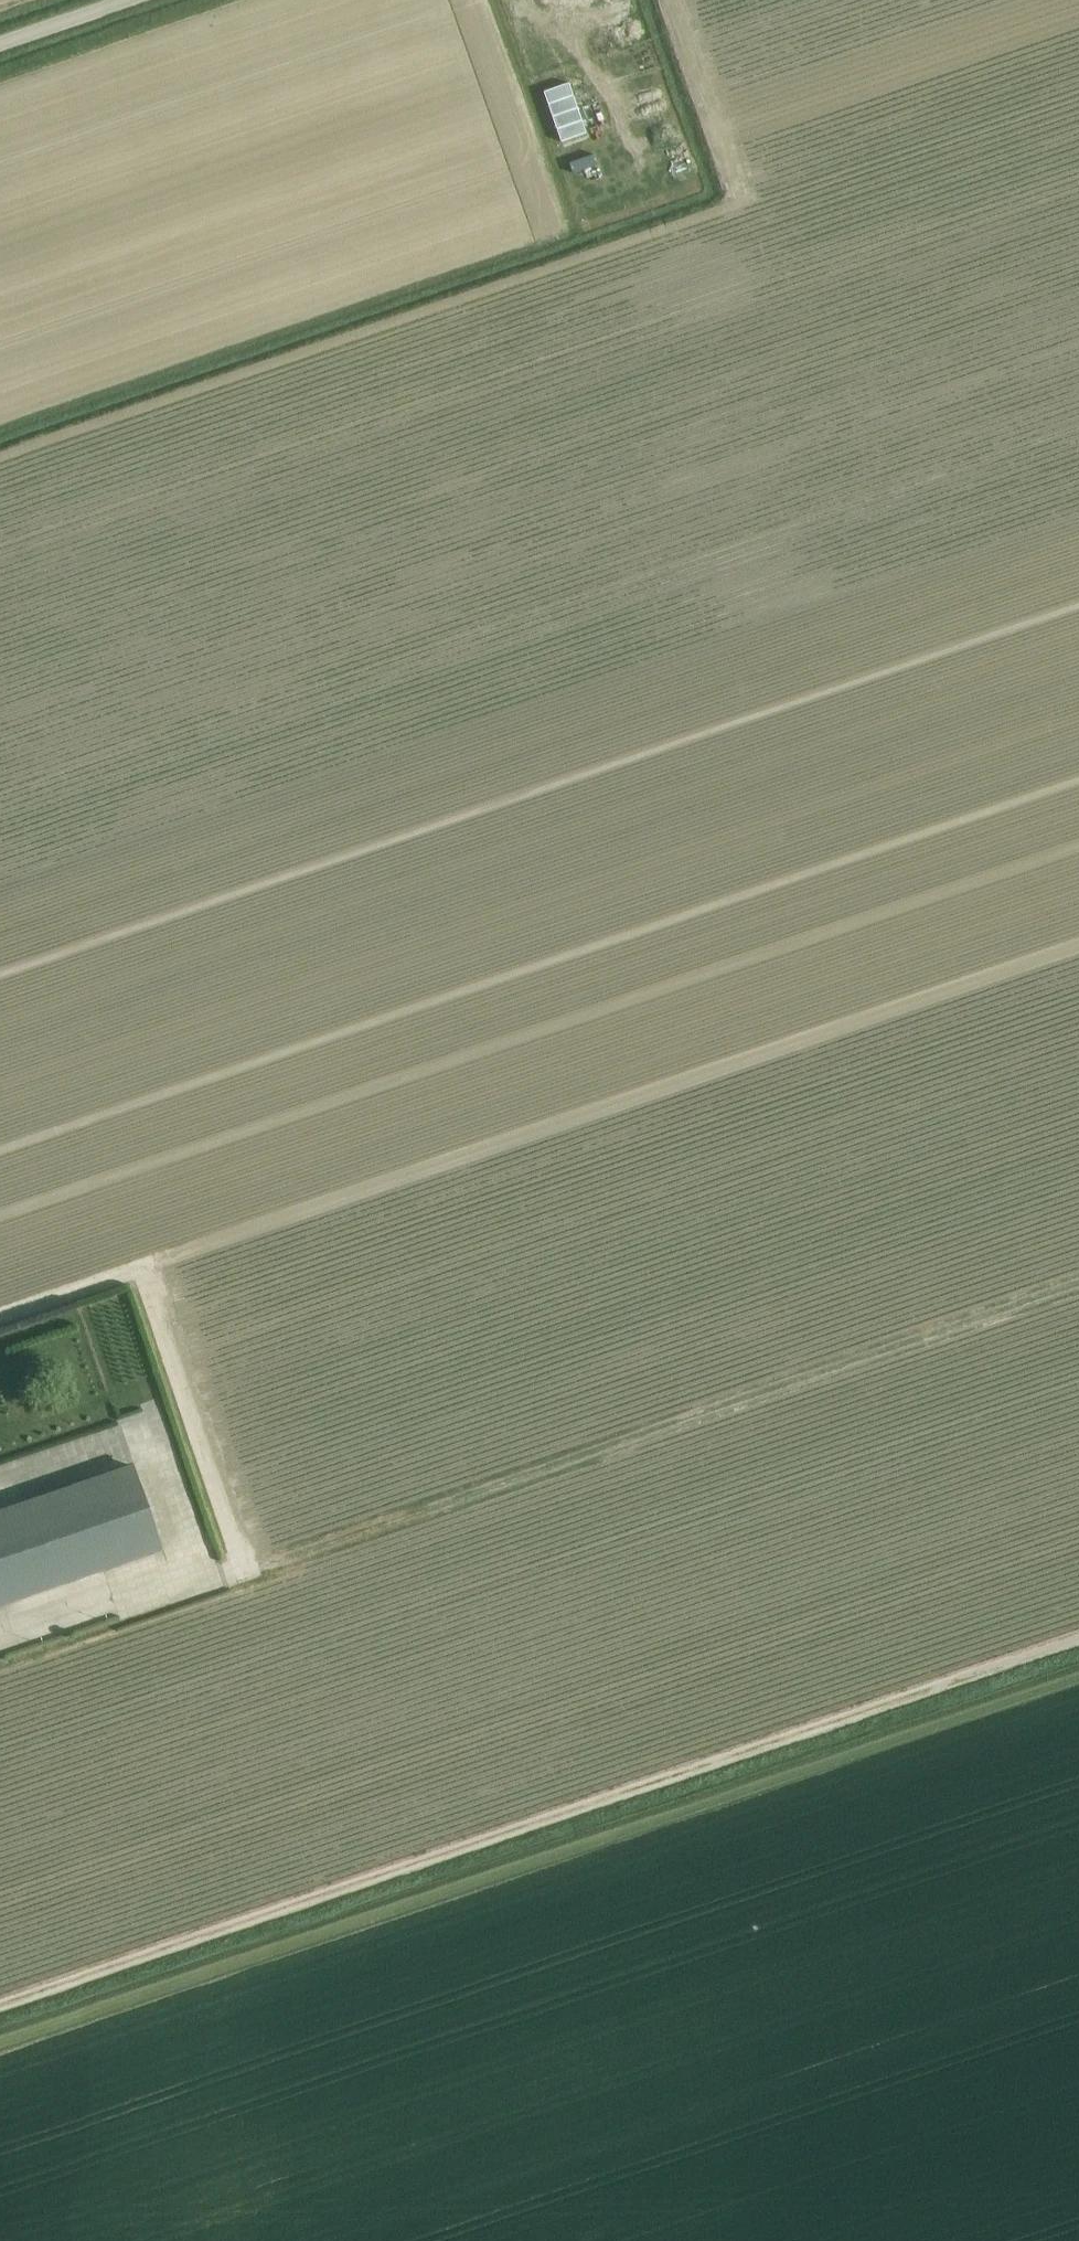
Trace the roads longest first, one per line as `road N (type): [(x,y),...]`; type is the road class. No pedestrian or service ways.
road 1 (unclassified): [(0,46),(134,0)]

